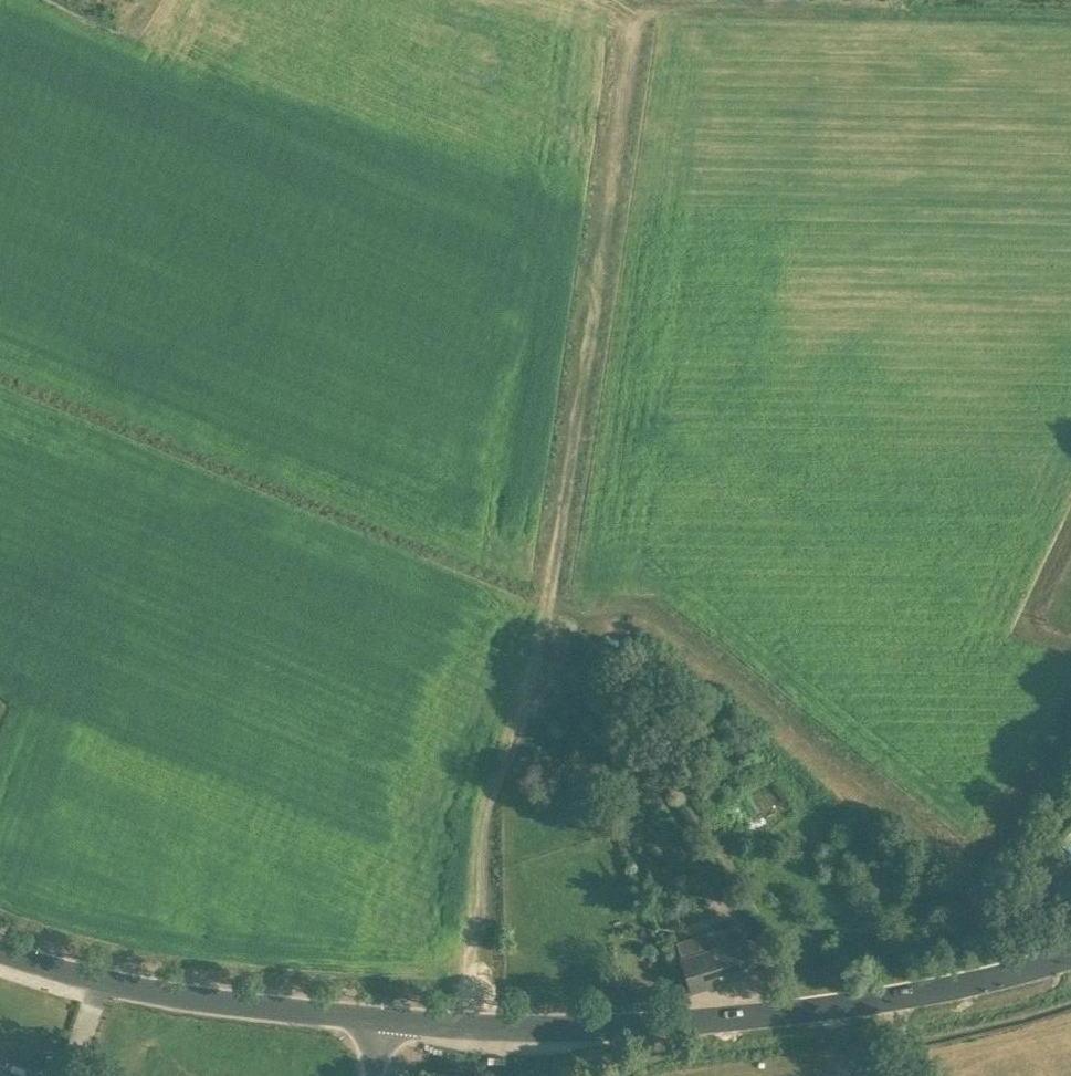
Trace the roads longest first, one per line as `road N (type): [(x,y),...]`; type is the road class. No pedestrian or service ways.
road 1 (tertiary): [(377,1020),(527,1030),(670,1024),(897,997),(1070,956)]
road 2 (tertiary): [(377,1020),(157,994),(0,952)]

